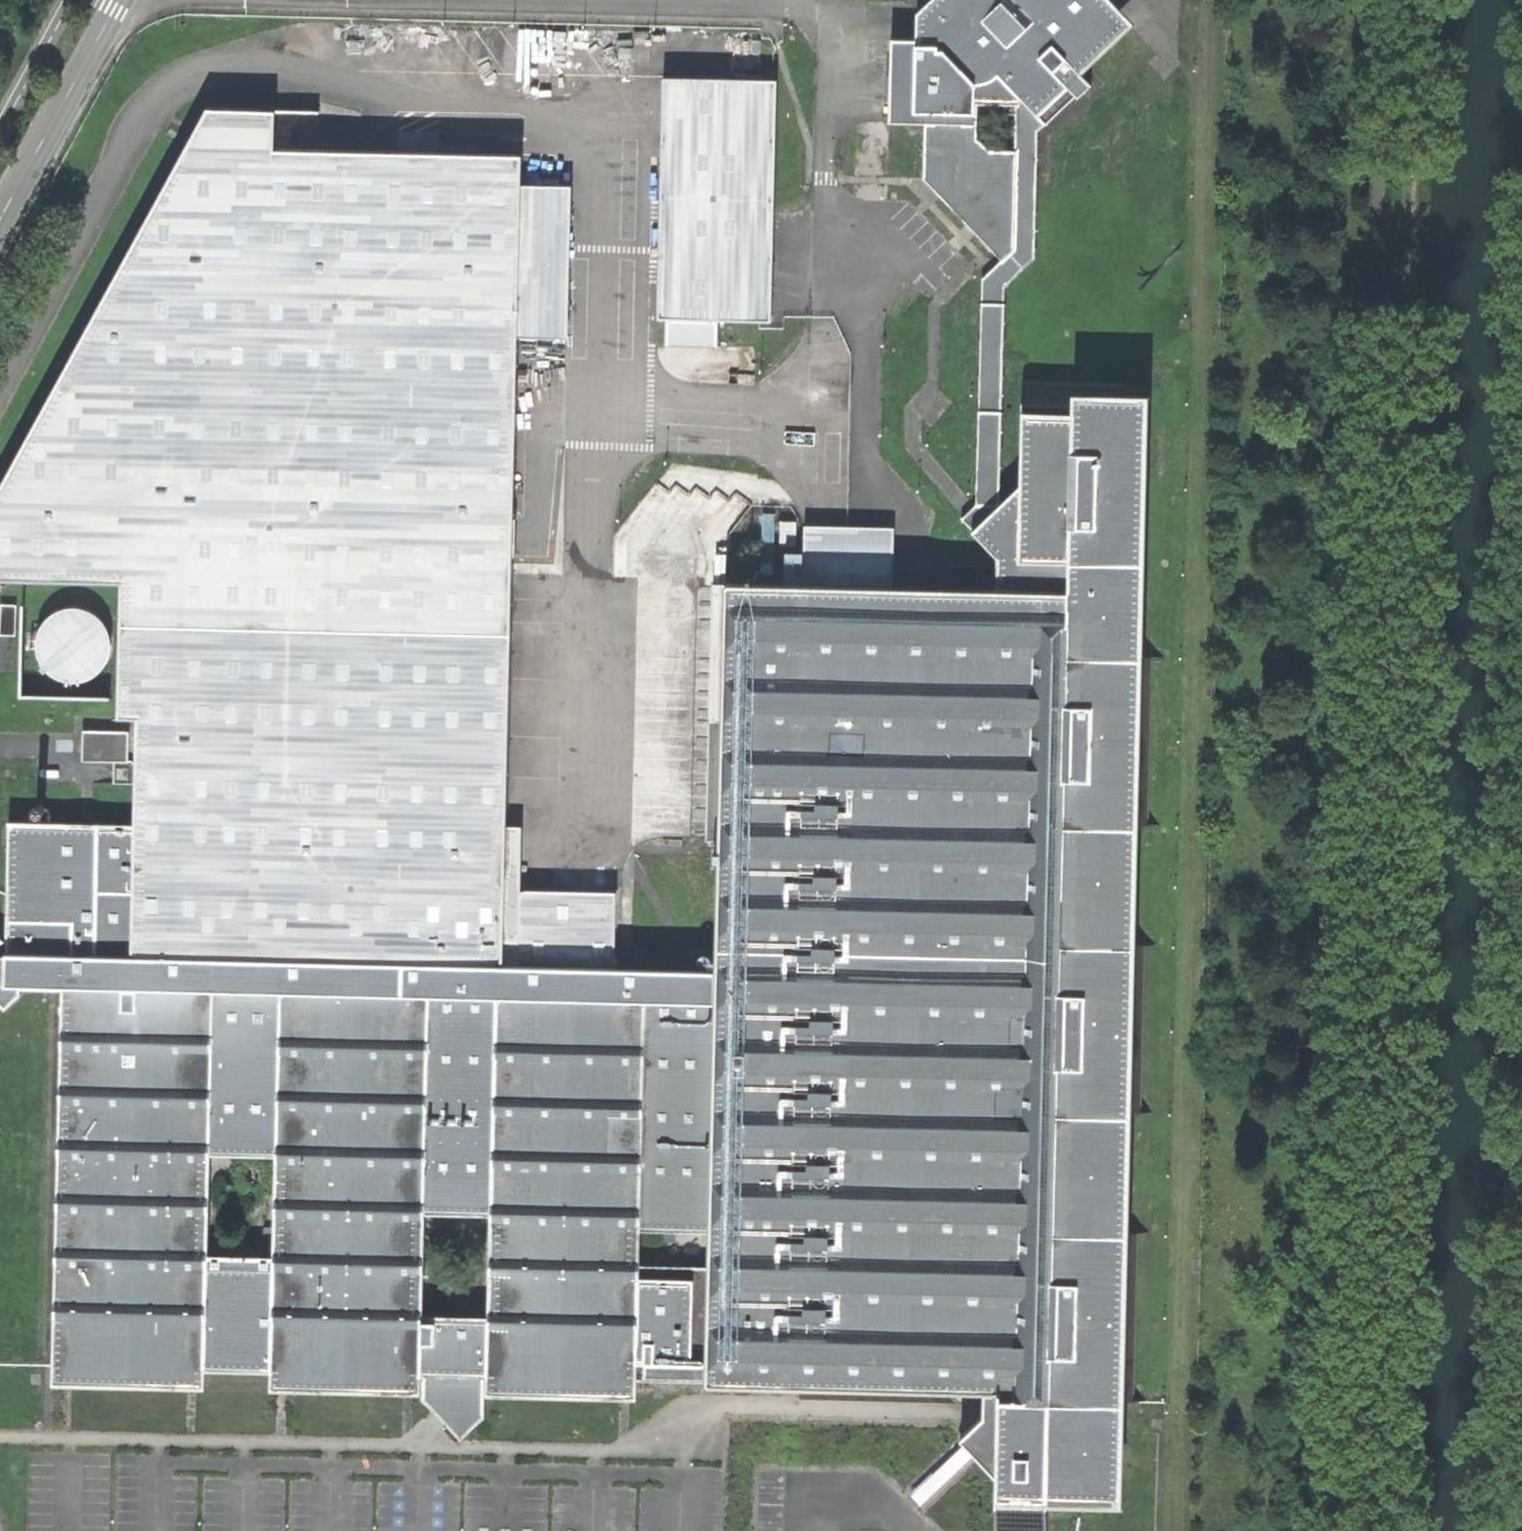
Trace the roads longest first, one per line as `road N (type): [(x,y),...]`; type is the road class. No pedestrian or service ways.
road 1 (track): [(1508,1530),(1521,1141)]
road 2 (residential): [(120,0),(0,225)]

